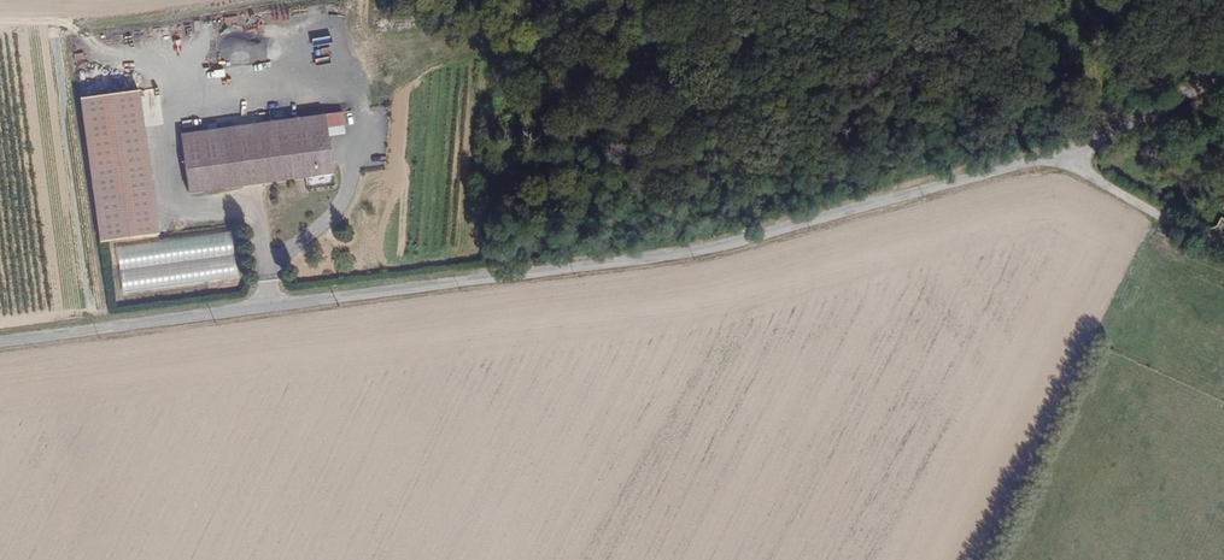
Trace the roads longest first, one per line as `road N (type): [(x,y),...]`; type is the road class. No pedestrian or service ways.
road 1 (unclassified): [(1223,71),(1091,141),(791,229),(621,263),(0,341)]
road 2 (track): [(1058,152),(1168,224),(1223,241)]

